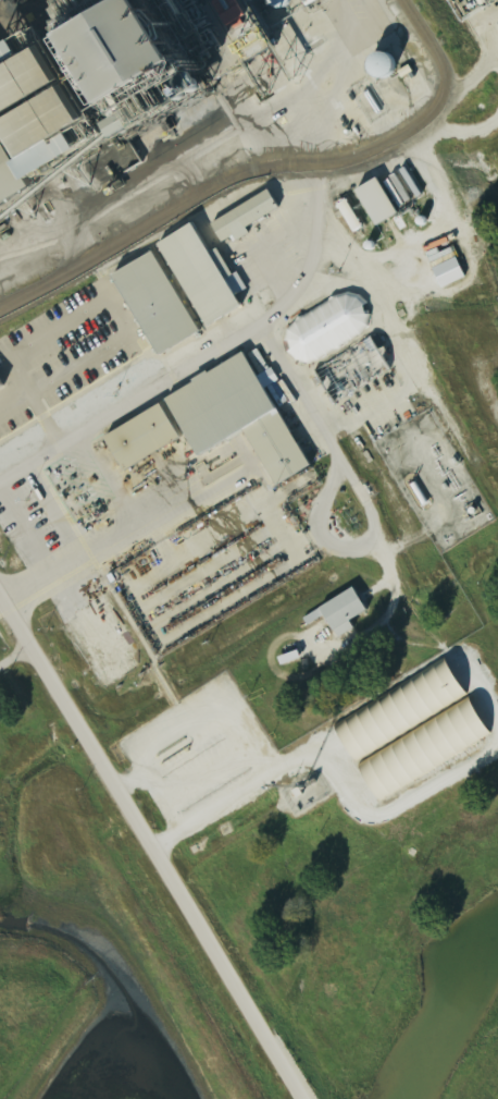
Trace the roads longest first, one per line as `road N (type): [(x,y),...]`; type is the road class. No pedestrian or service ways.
road 1 (residential): [(0,591),(302,1098)]

